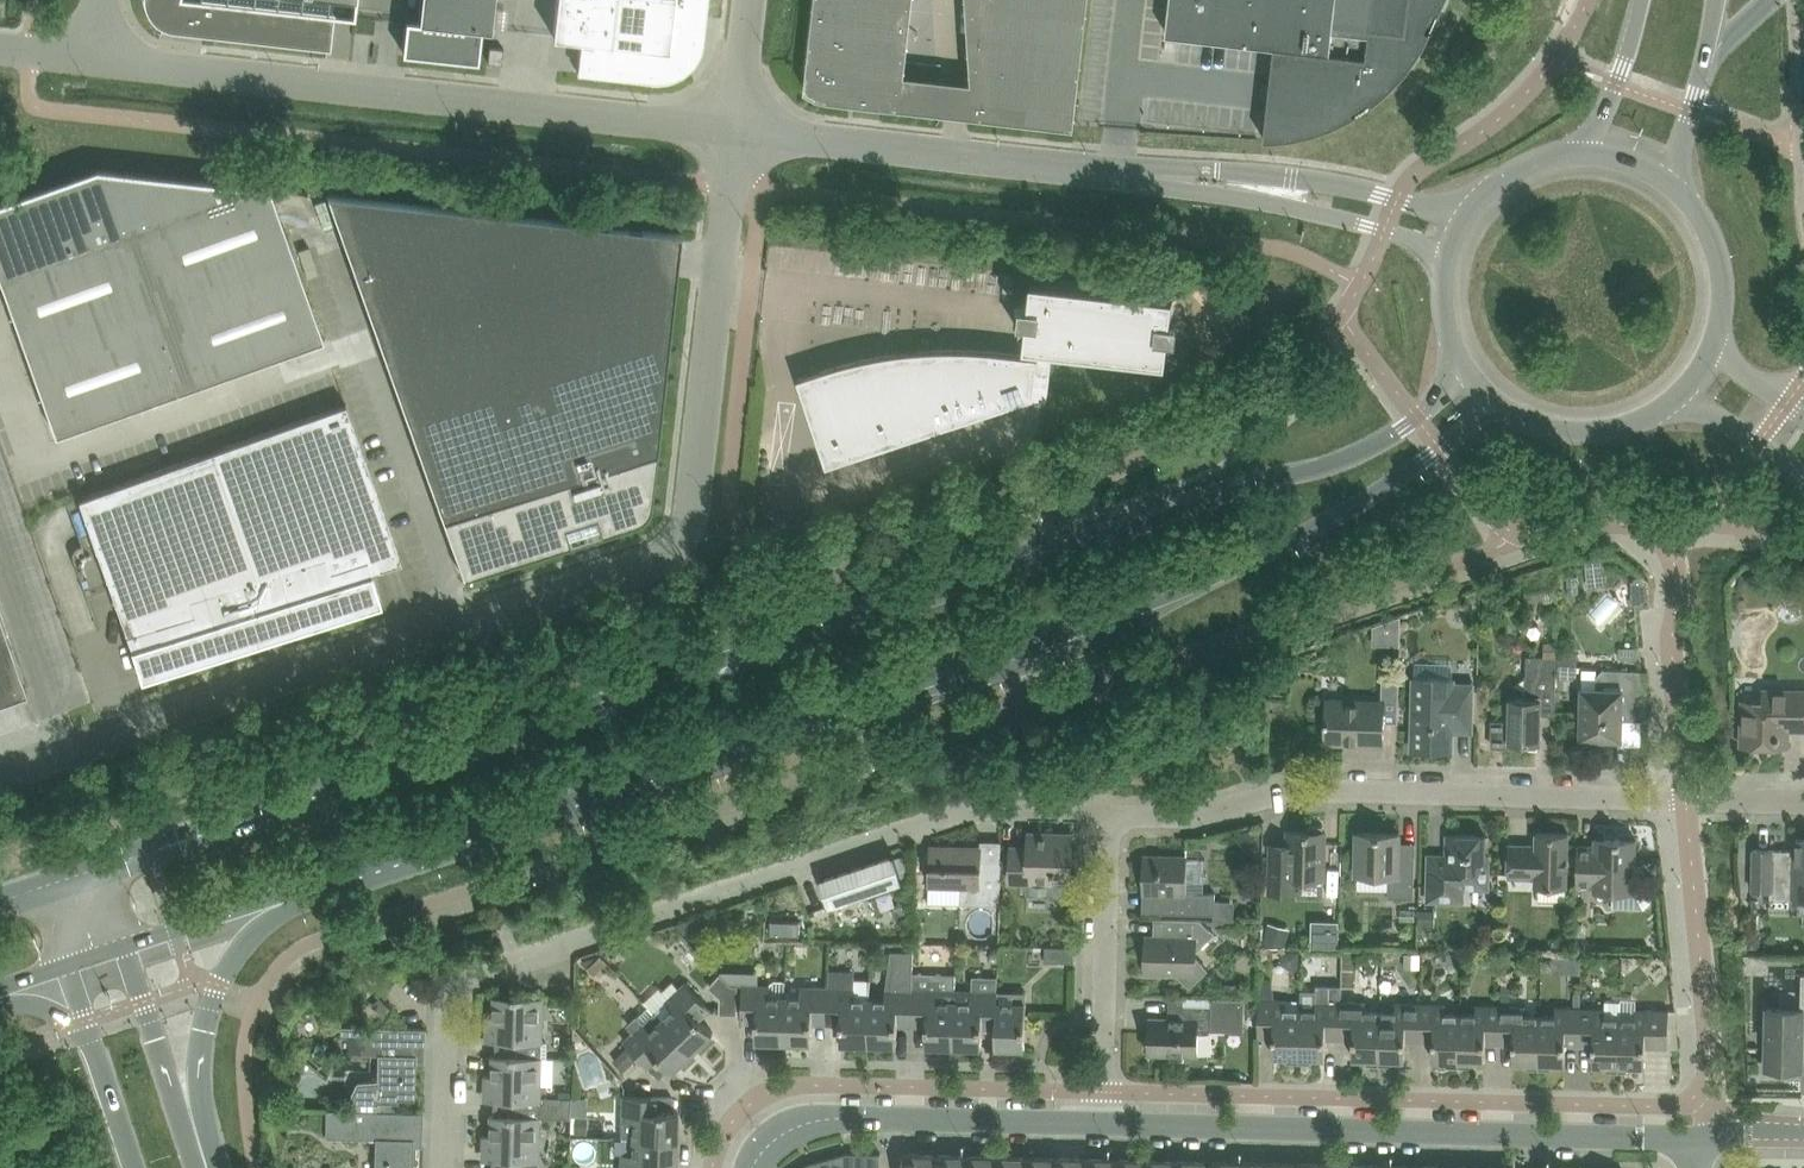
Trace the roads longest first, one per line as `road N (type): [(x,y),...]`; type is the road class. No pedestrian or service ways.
road 1 (secondary): [(1457,357),(1417,416),(1341,458),(70,876)]
road 2 (secondary): [(325,881),(1077,627),(1230,566),(1367,497),(1498,407)]
road 3 (unclassified): [(0,772),(670,544),(685,505),(736,131)]
road 4 (residential): [(446,1167),(453,988),(1000,802),(1110,818)]
road 5 (residential): [(1803,803),(1282,793),(1203,817),(1110,818)]
road 6 (unclassified): [(736,131),(81,59)]
road 7 (tertiary): [(1104,1124),(1699,1137)]
road 8 (unclassified): [(1117,173),(736,131)]
road 9 (tertiary): [(753,1167),(781,1136),(833,1118),(1104,1124)]
road 10 (unclassified): [(1468,215),(1290,178),(1117,173)]
road 11 (unclassified): [(1117,173),(1368,226),(1449,254)]
road 12 (primary): [(200,1138),(200,1057),(218,983),(262,927),(325,881)]
road 13 (residential): [(1110,818),(1104,1124)]
road 14 (secondary): [(127,945),(325,881)]
road 15 (primary): [(200,1138),(127,945)]
road 16 (trunk): [(69,973),(131,1167)]
road 17 (secondary): [(1498,407),(1539,429),(1584,436),(1629,429),(1669,408)]
road 18 (secondary): [(1715,348),(1725,306),(1722,263),(1705,223),(1678,190)]
road 19 (secondary): [(1641,0),(1617,84),(1584,155)]
road 20 (tertiary): [(1669,408),(1758,443),(1803,473)]
road 21 (secondary): [(1584,155),(1519,171),(1468,215)]
road 22 (unclassified): [(736,131),(751,0)]
road 23 (secondary): [(1678,190),(1707,62)]

